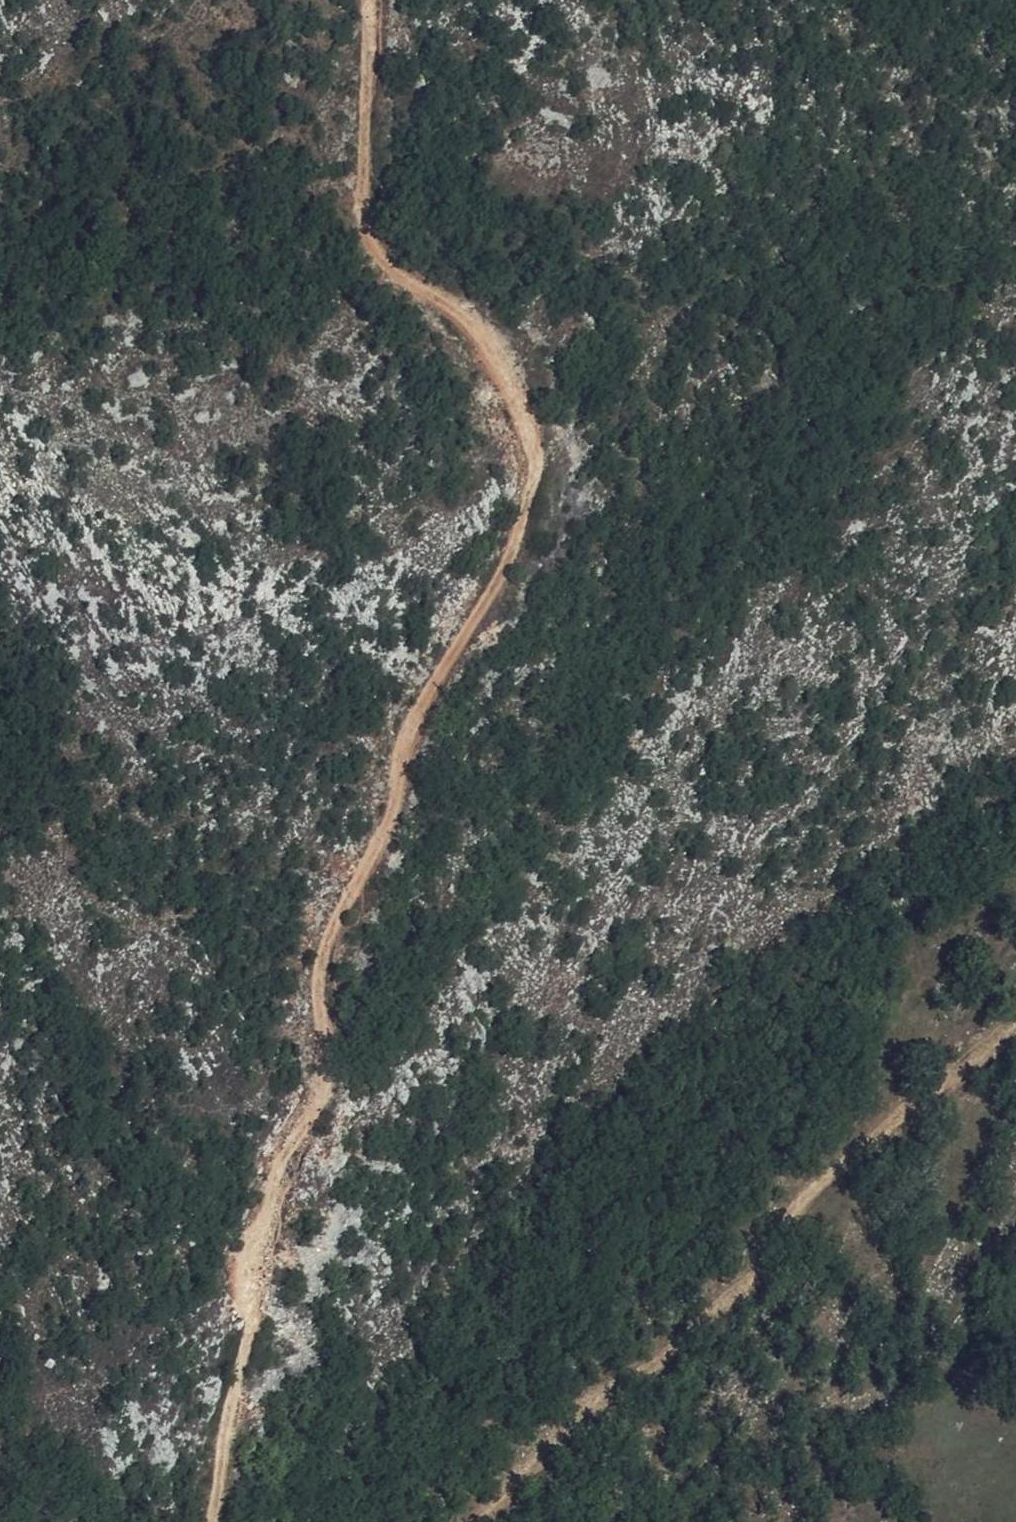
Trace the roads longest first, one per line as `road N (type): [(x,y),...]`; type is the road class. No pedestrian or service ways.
road 1 (track): [(215,1521),(226,1487),(226,1414),(256,1314),(285,1151),(322,1086),(321,982),(354,874),(386,832),(415,710),(507,566),(537,479),(540,450),(504,354),(454,305),(395,267),(372,227),(364,121),(371,0)]
road 2 (track): [(1015,1022),(798,1210),(759,1281),(475,1521)]

